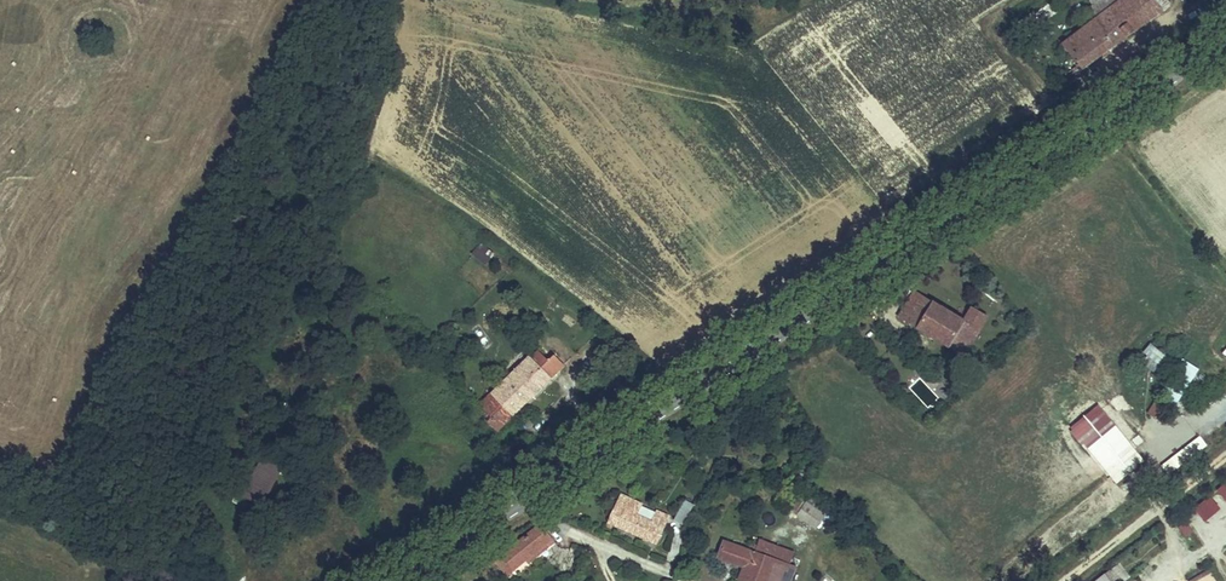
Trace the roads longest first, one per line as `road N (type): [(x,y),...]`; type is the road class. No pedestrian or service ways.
road 1 (primary): [(1225,51),(423,580)]

